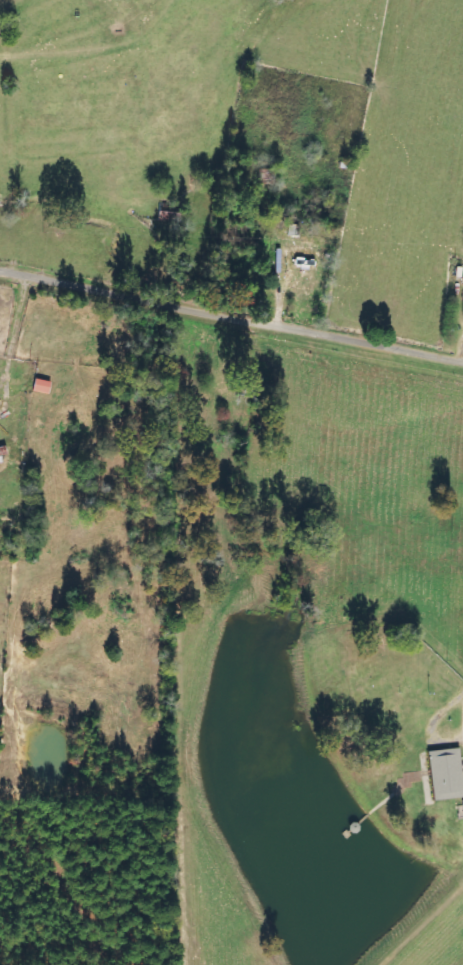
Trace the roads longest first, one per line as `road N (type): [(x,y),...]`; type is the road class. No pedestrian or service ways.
road 1 (residential): [(462,362),(0,274)]

